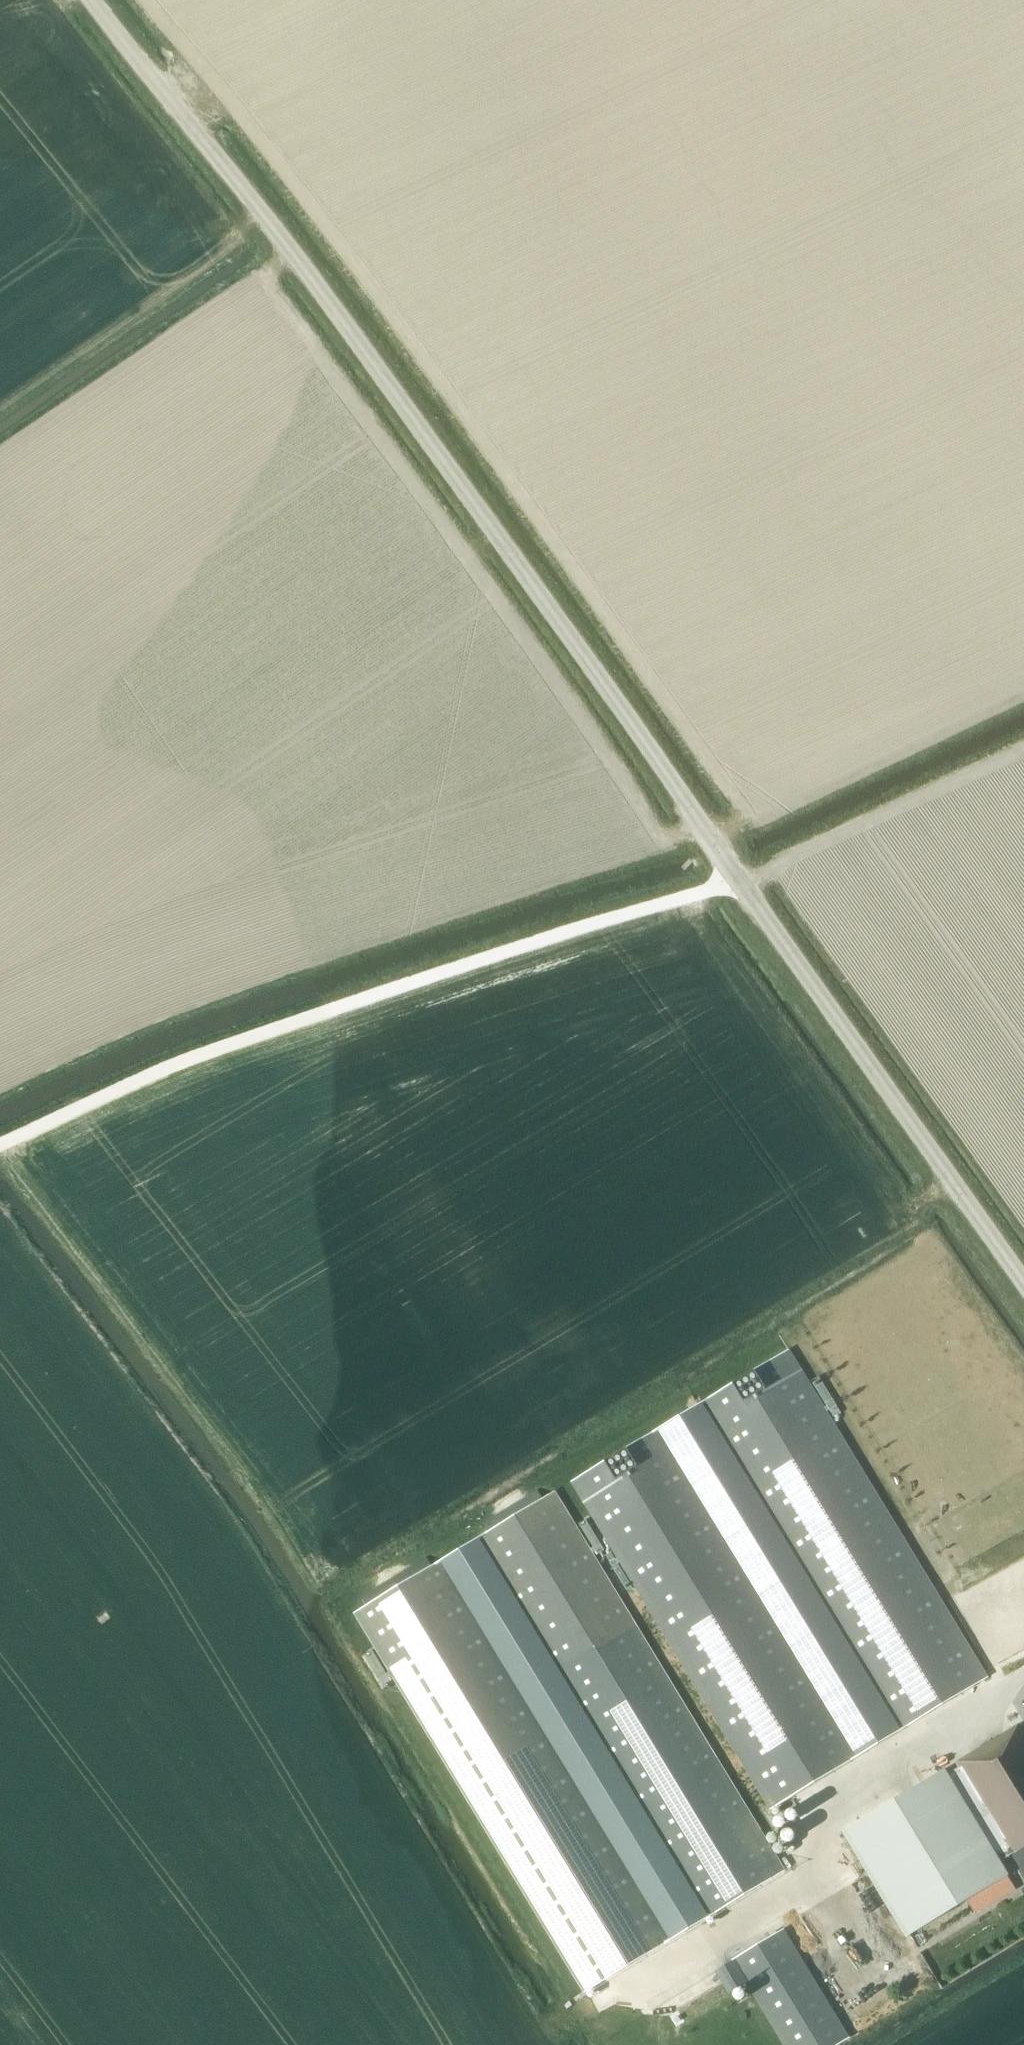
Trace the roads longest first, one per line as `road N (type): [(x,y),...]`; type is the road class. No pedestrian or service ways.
road 1 (unclassified): [(1023,1286),(270,235),(90,0)]

